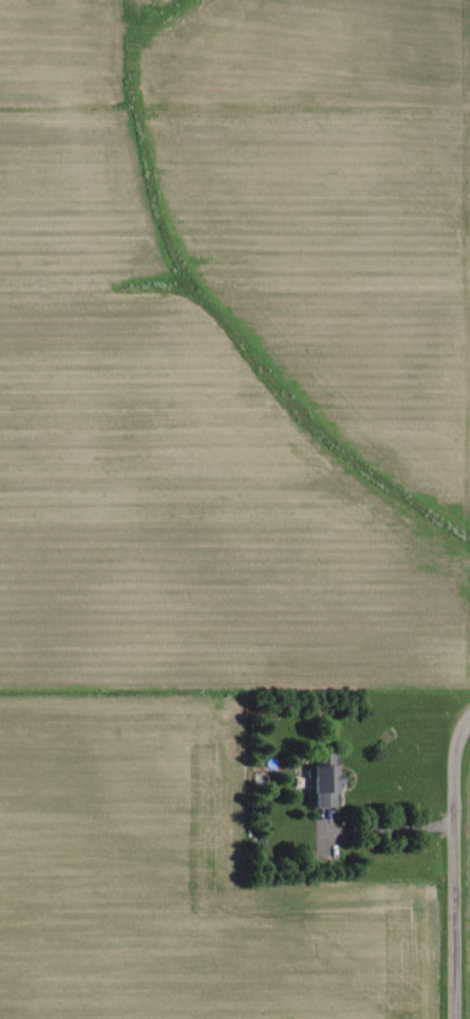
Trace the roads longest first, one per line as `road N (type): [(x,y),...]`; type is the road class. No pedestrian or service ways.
road 1 (residential): [(458,1018),(455,759),(464,712)]

